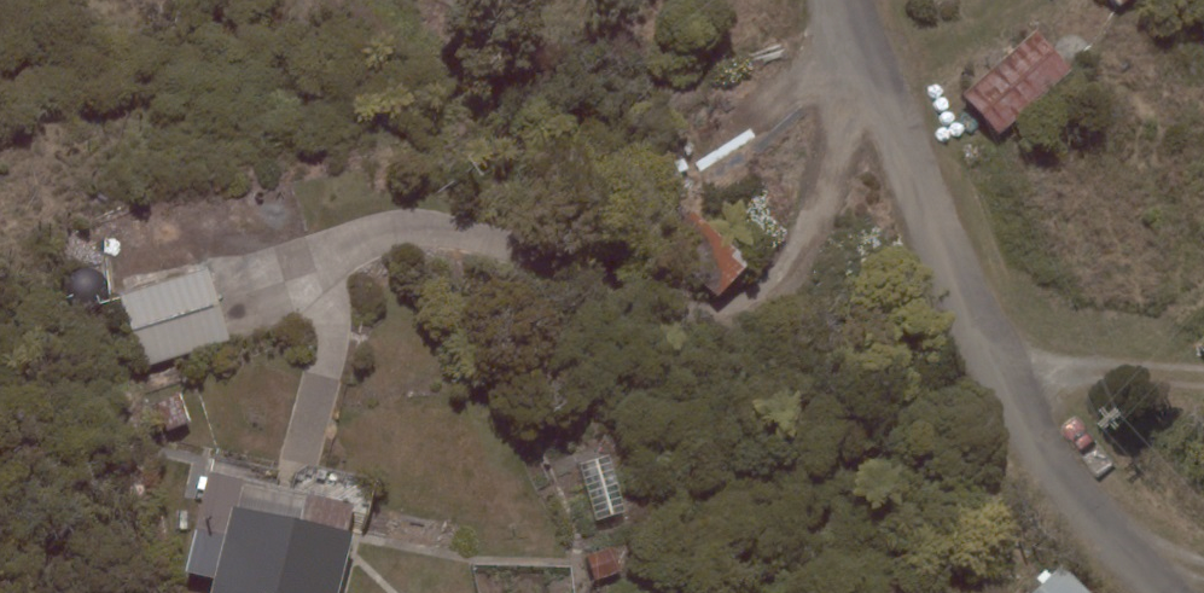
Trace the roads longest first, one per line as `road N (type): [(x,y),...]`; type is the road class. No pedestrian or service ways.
road 1 (residential): [(849,0),(993,361),(1052,465),(1167,592)]

